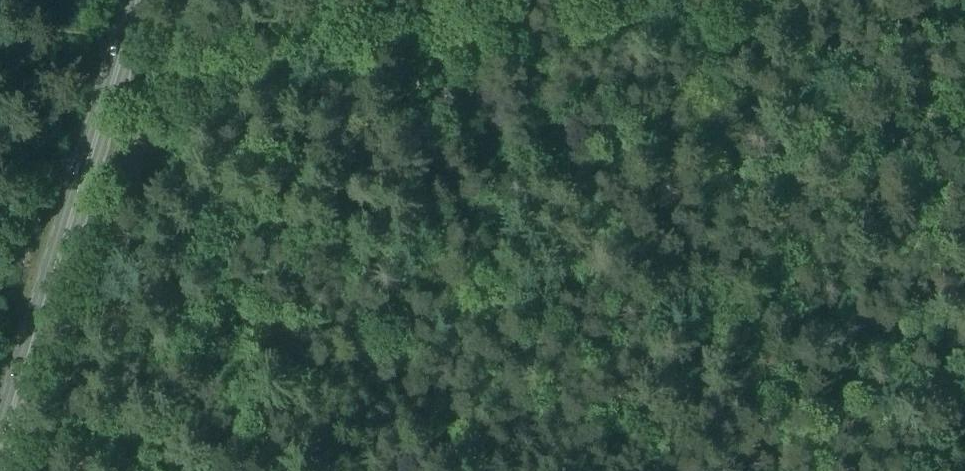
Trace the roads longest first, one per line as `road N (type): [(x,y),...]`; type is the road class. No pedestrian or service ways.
road 1 (track): [(267,72),(284,191),(309,212),(372,232),(432,273),(656,470)]
road 2 (unclassified): [(49,470),(176,0)]
road 3 (track): [(151,67),(267,72),(615,0)]
road 4 (primary): [(0,440),(132,0)]

